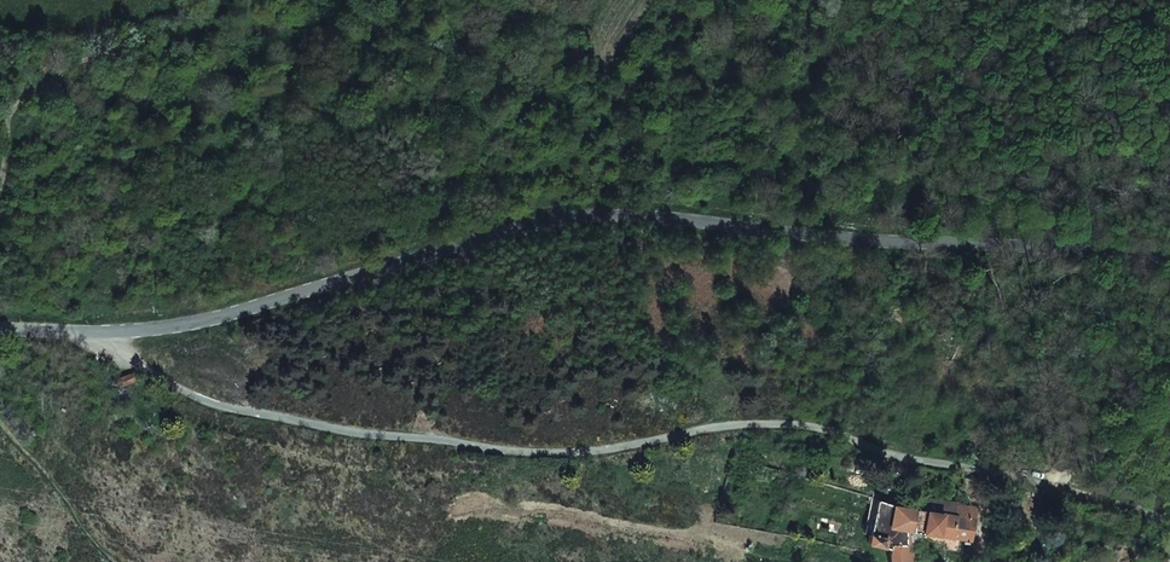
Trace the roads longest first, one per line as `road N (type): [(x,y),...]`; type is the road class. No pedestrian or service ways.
road 1 (unclassified): [(99,333),(168,383),(217,406),(364,434),(535,452),(798,424),(1169,521)]
road 2 (unclassified): [(99,333),(232,314),(552,226),(634,217),(1169,257)]
road 3 (track): [(227,0),(206,37),(124,54),(48,95),(19,124),(0,191)]

